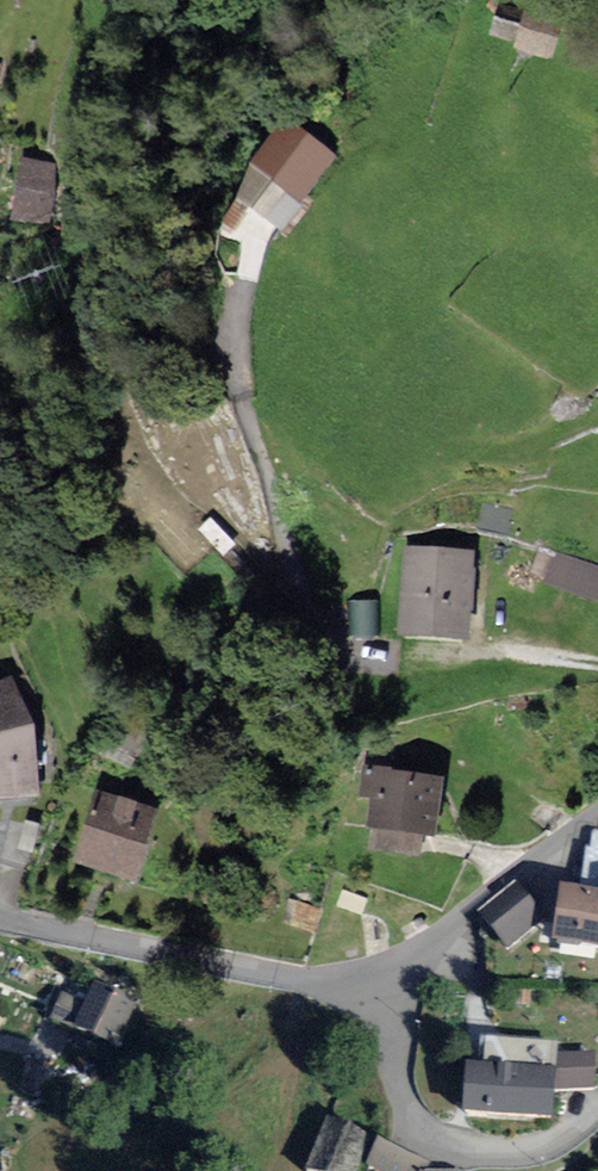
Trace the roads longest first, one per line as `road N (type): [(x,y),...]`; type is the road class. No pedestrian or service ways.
road 1 (residential): [(380,995),(0,917)]
road 2 (residential): [(597,1114),(567,1139),(529,1152),(448,1148),(417,1124),(402,1091),(380,995)]
road 3 (residential): [(380,995),(453,928),(597,824)]

